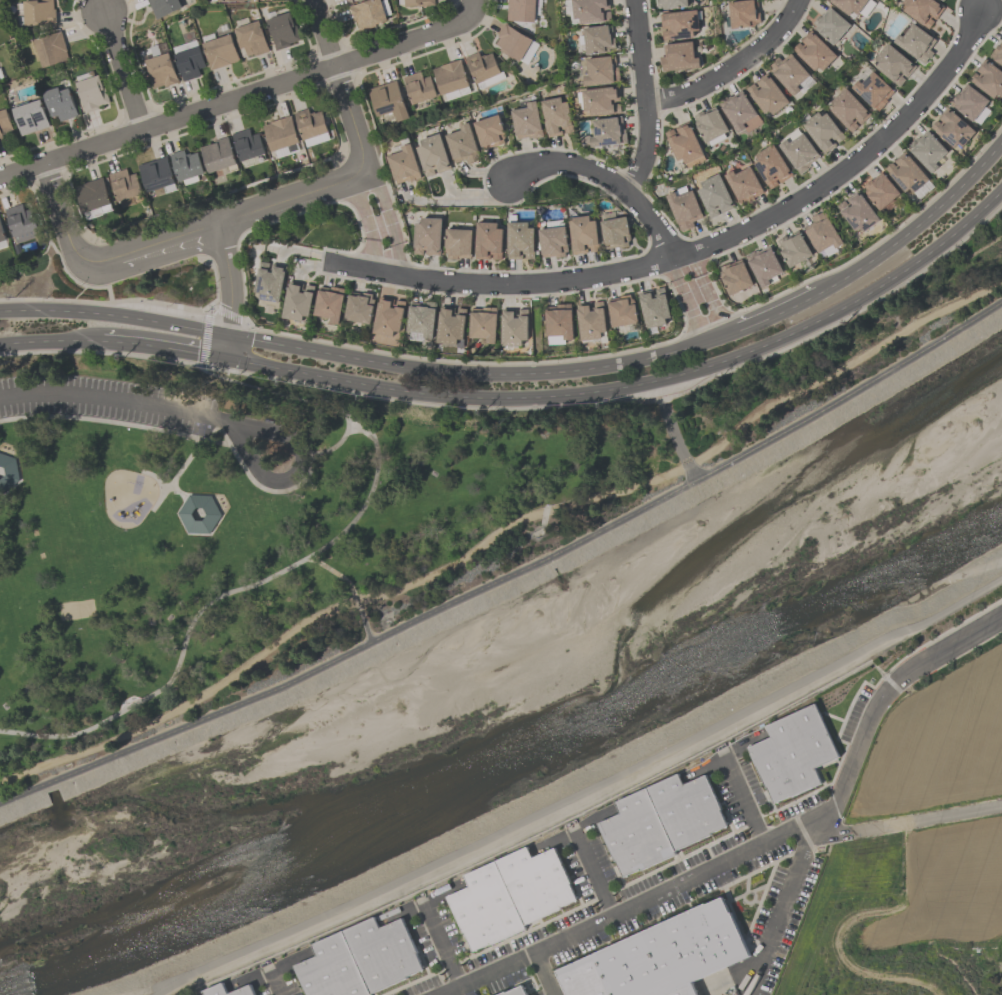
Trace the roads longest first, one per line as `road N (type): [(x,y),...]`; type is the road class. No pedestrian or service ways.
road 1 (secondary): [(230,361),(478,400),(605,394),(744,357),(808,329),(906,274),(1001,194)]
road 2 (residential): [(330,263),(529,284),(607,274),(722,239),(789,206),(871,149),(947,72),(981,6)]
road 3 (residential): [(0,176),(469,21),(475,0)]
road 4 (secondary): [(730,333),(627,366),(537,375),(418,369),(233,338)]
road 5 (secondary): [(233,338),(92,314),(0,313)]
road 6 (secondary): [(1001,148),(914,231),(820,293)]
road 7 (residential): [(507,178),(550,165),(601,175),(638,203),(679,254)]
road 8 (residential): [(624,190),(645,155),(649,125),(635,0)]
road 9 (residential): [(313,0),(364,153),(346,182)]
road 10 (residential): [(798,0),(764,46),(739,63),(700,88),(646,102)]
road 11 (residential): [(122,258),(94,267),(77,262),(45,163)]
road 12 (residential): [(346,182),(220,226)]
road 13 (residential): [(142,130),(102,11)]

